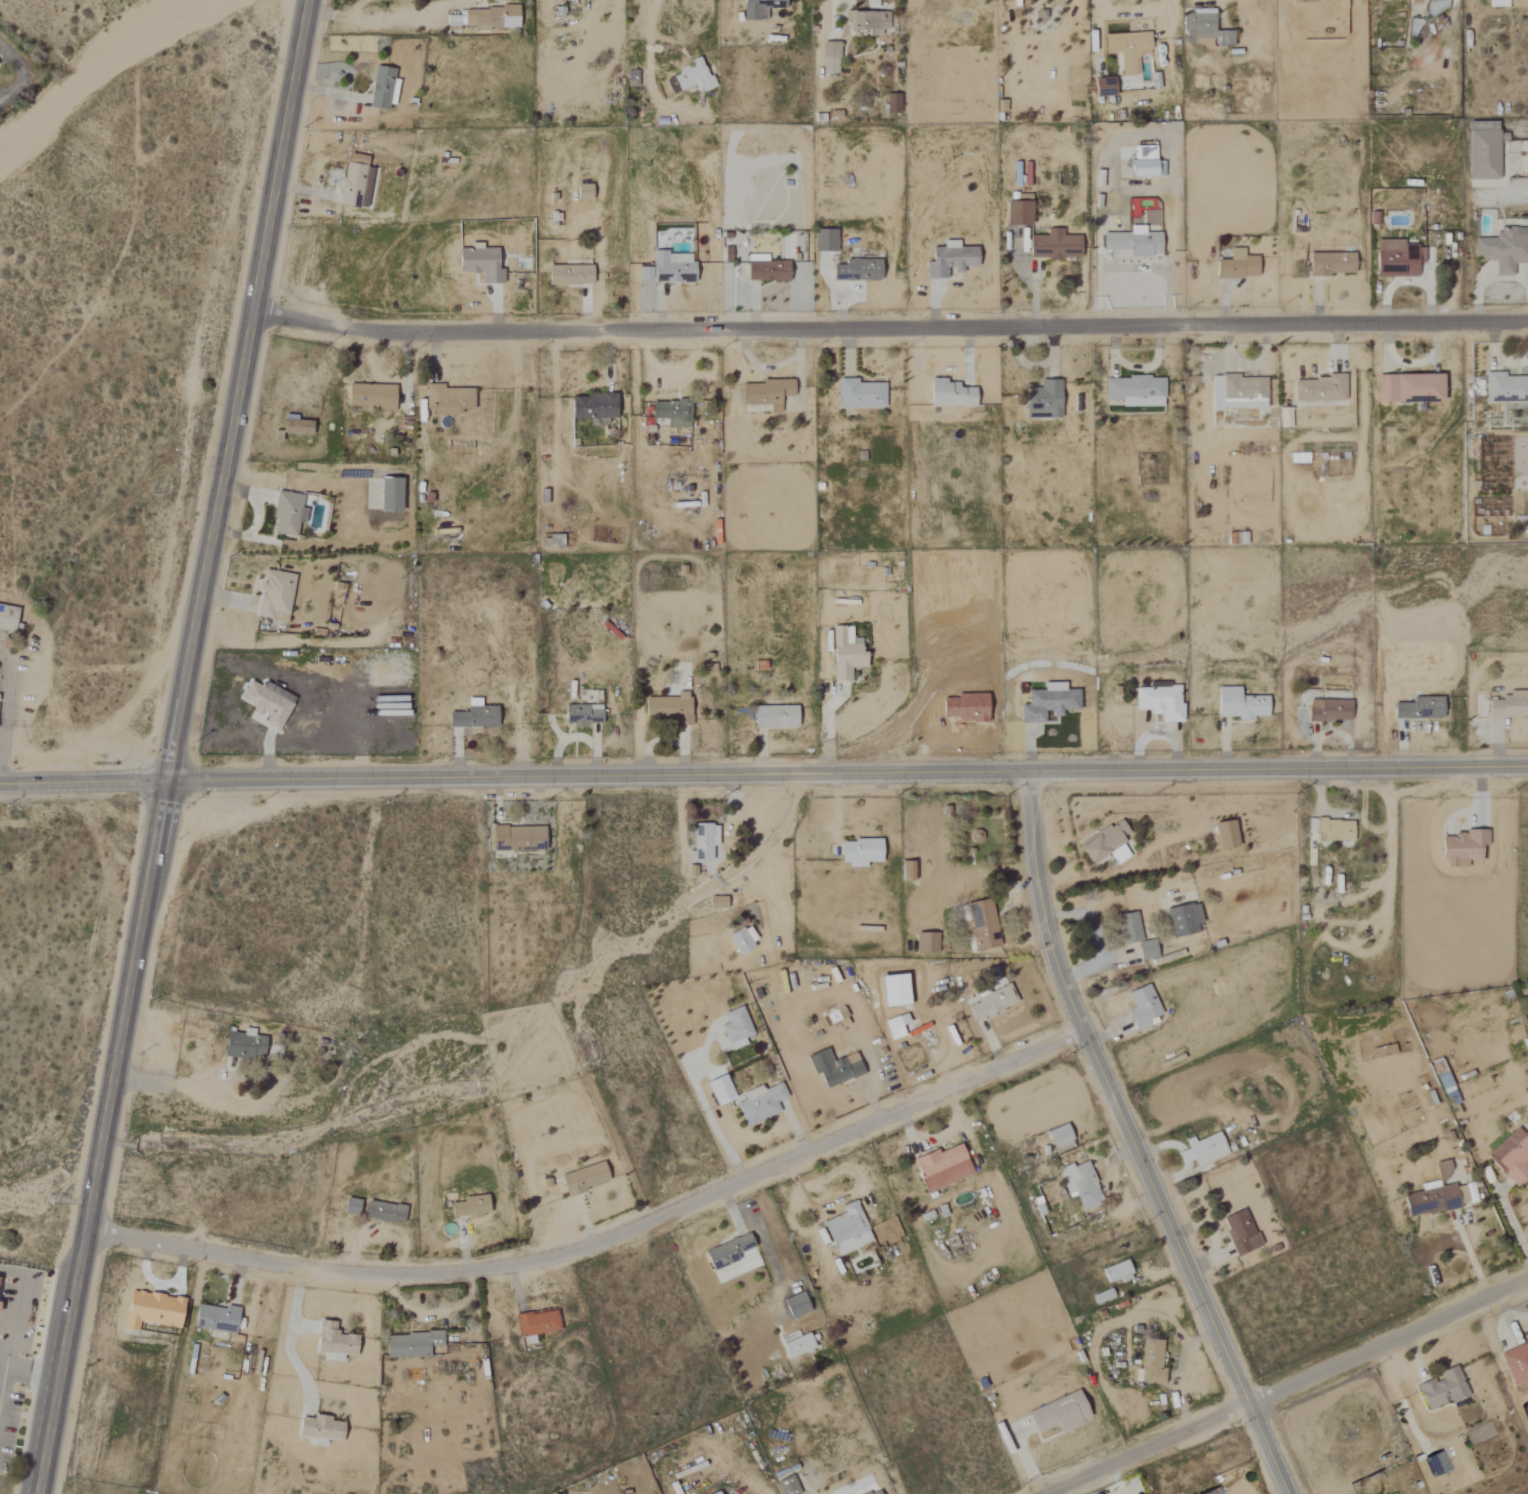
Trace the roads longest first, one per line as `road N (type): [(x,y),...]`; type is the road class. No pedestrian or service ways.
road 1 (tertiary): [(1527,766),(0,787)]
road 2 (tertiary): [(36,1493),(309,0)]
road 3 (residential): [(1527,324),(355,332),(255,312)]
road 4 (residential): [(86,1233),(332,1272),(438,1275),(512,1266),(632,1230),(1079,1029)]
road 5 (tertiary): [(1287,1493),(1057,975),(1036,884),(1030,773)]
road 6 (residential): [(1046,1493),(1527,1280)]

